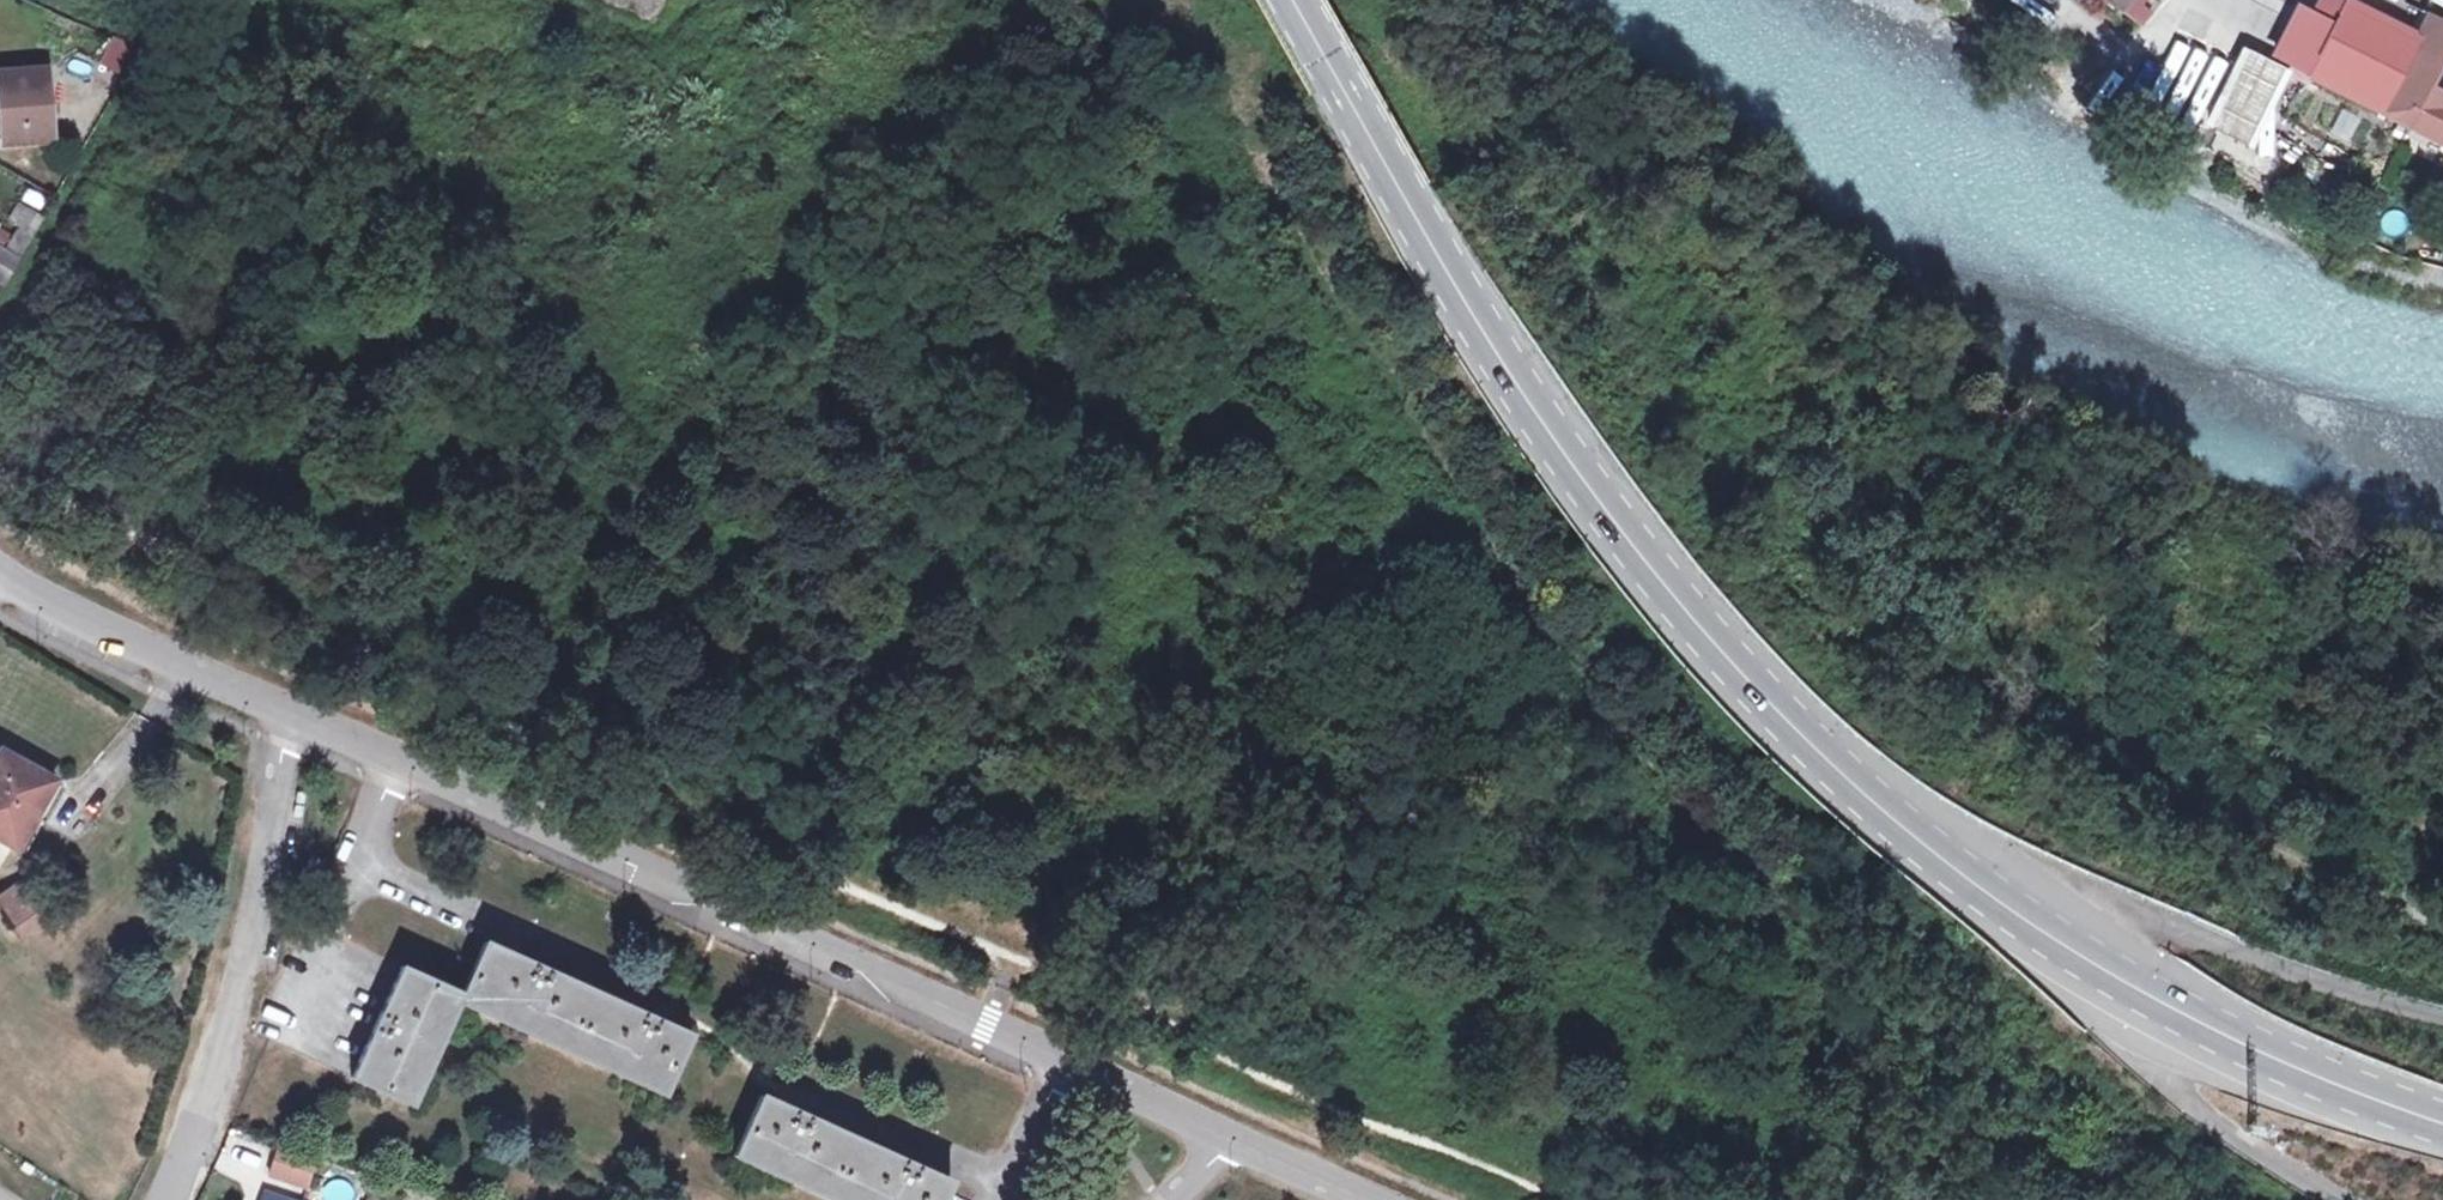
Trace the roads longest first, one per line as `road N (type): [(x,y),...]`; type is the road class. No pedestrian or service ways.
road 1 (trunk): [(1285,0),(1515,386),(1587,490),(1745,682),(1813,749),(1961,877),(2038,930),(2256,1050),(2442,1123)]
road 2 (unclassified): [(285,727),(1221,1133)]
road 3 (unclassified): [(285,727),(257,932),(221,1077),(176,1199)]
road 4 (unclassified): [(0,580),(20,603),(285,727)]
road 5 (unclassified): [(1221,1133),(1378,1199)]

